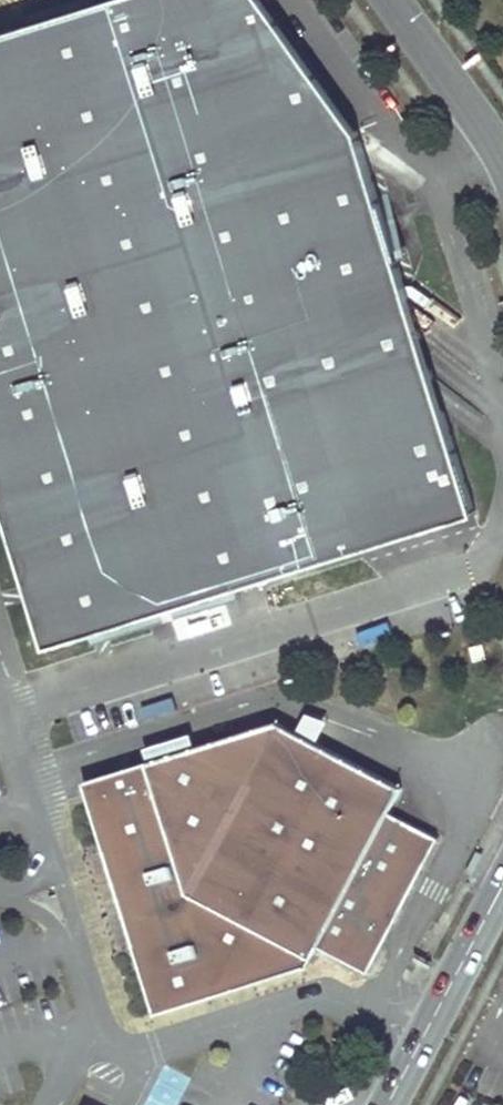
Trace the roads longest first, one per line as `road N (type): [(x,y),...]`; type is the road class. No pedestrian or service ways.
road 1 (tertiary): [(386,1104),(502,890)]
road 2 (unclassified): [(394,0),(502,170)]

